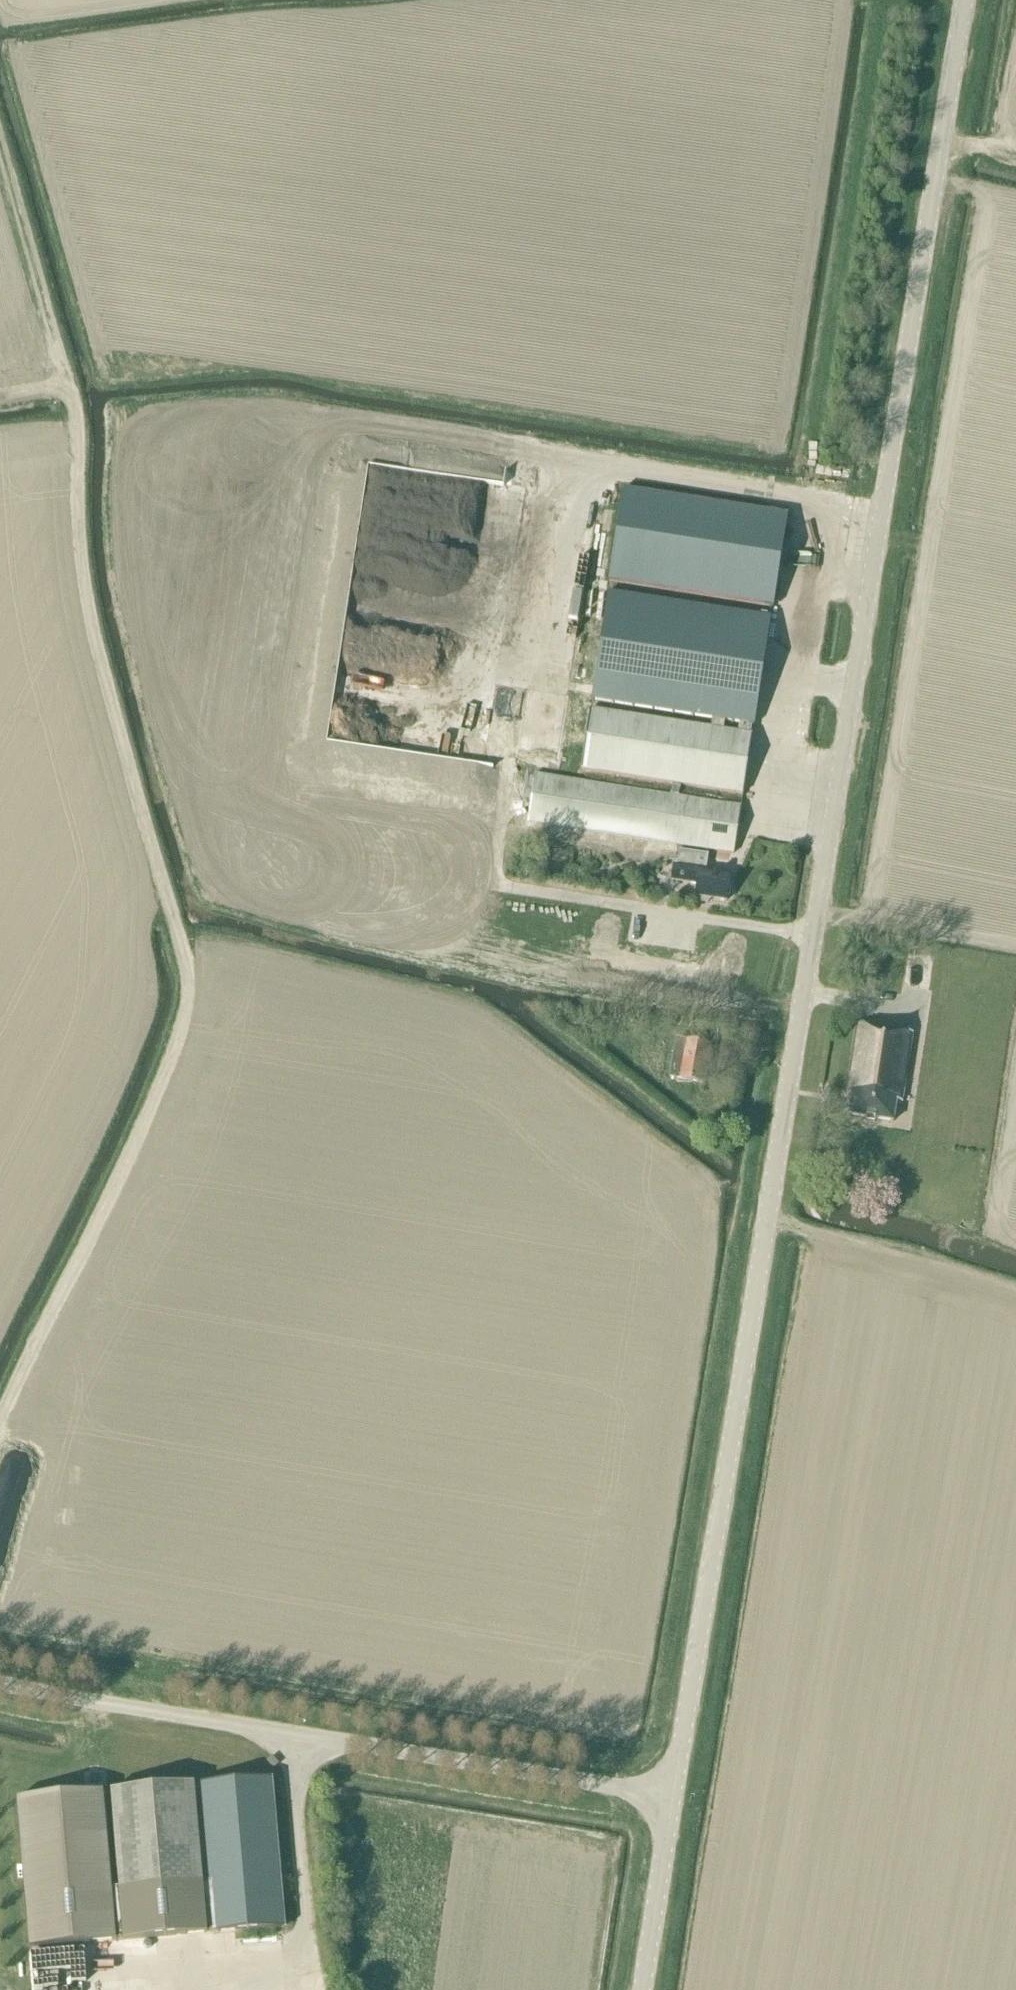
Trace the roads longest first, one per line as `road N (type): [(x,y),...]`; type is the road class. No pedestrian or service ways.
road 1 (tertiary): [(672,1795),(965,0)]
road 2 (unclassified): [(0,1682),(84,1704),(672,1795)]
road 3 (tertiary): [(642,1989),(672,1795)]

